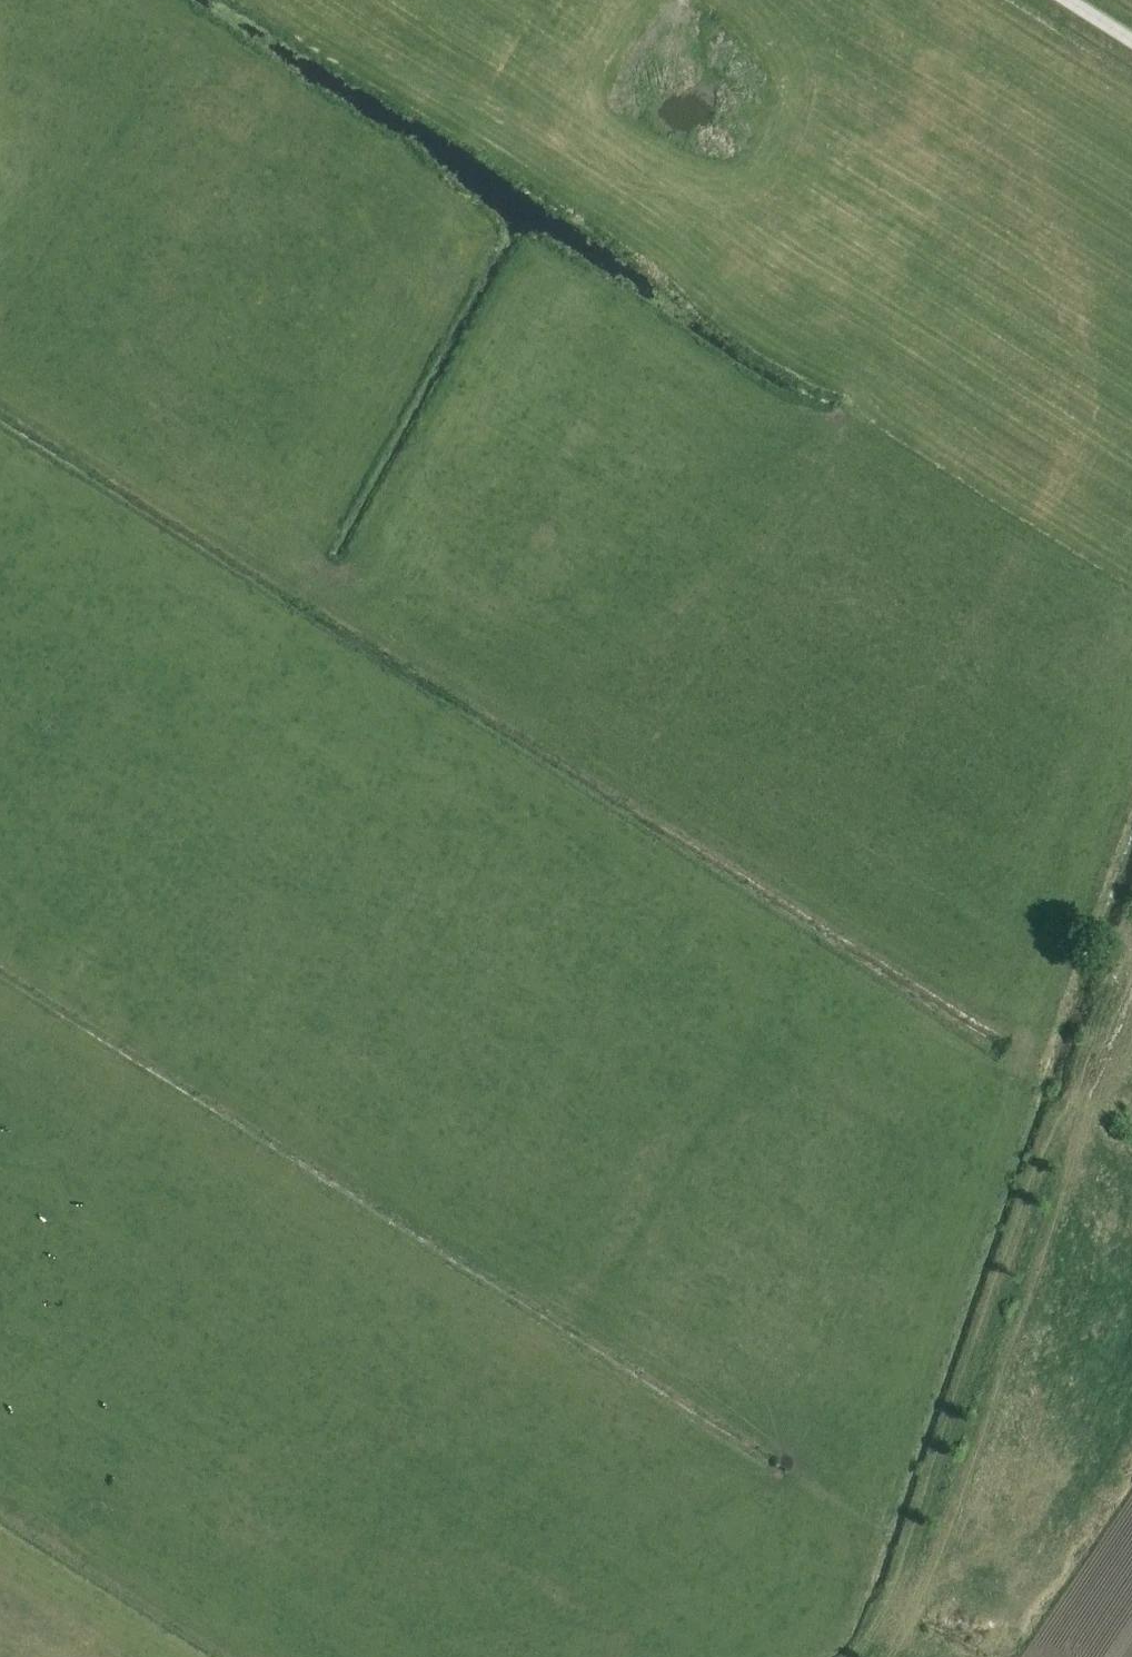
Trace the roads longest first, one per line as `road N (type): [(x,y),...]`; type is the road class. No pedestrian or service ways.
road 1 (track): [(1131,878),(1064,1071)]

